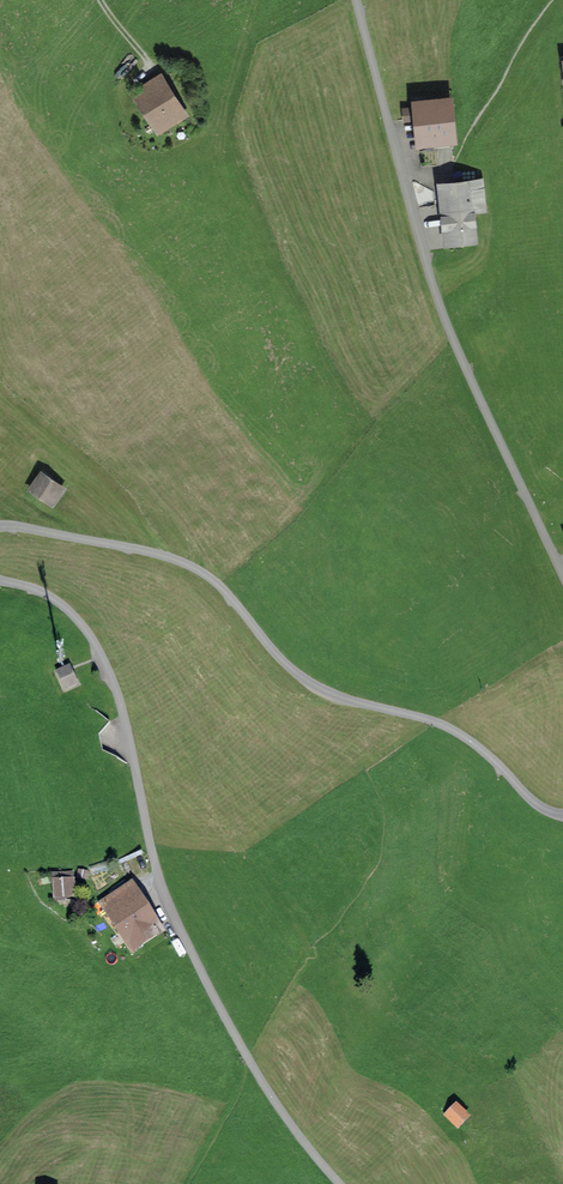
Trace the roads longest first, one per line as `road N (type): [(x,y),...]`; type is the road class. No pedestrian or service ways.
road 1 (residential): [(339,1183),(250,1057),(184,939),(158,872),(107,659),(77,617),(30,585),(0,577)]
road 2 (residential): [(0,526),(160,555),(200,572),(313,686),(459,734),(542,807)]
road 3 (residential): [(356,0),(437,297),(562,576)]

